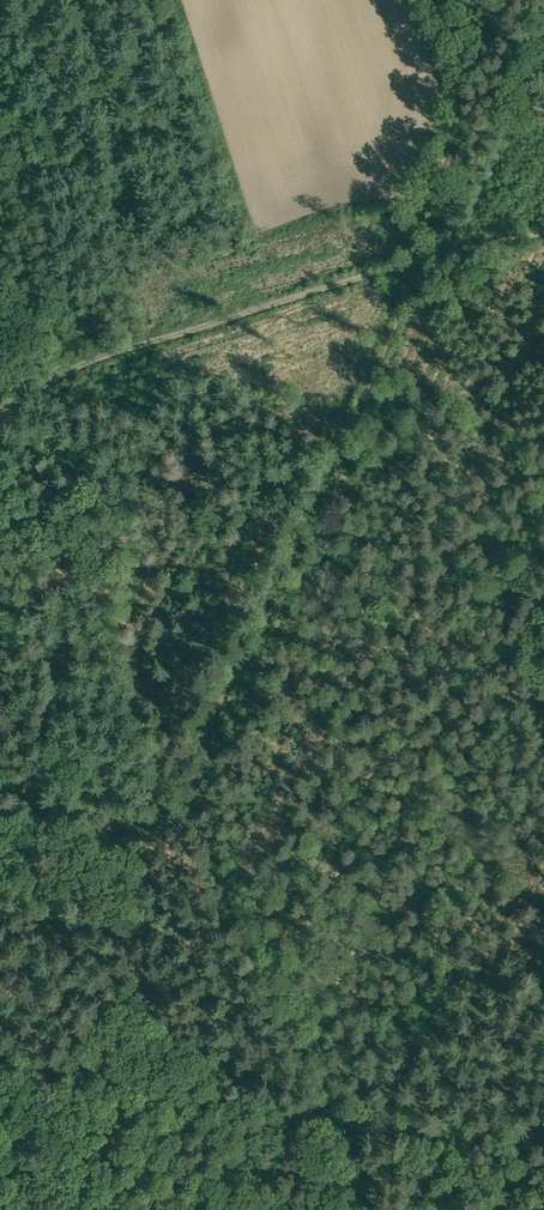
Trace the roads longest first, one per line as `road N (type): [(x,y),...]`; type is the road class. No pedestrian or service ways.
road 1 (track): [(412,279),(198,786),(383,1209)]
road 2 (track): [(543,1138),(0,1045)]
road 3 (track): [(0,428),(126,365),(412,279)]
road 4 (track): [(540,0),(412,279)]
road 5 (track): [(412,279),(543,251)]

